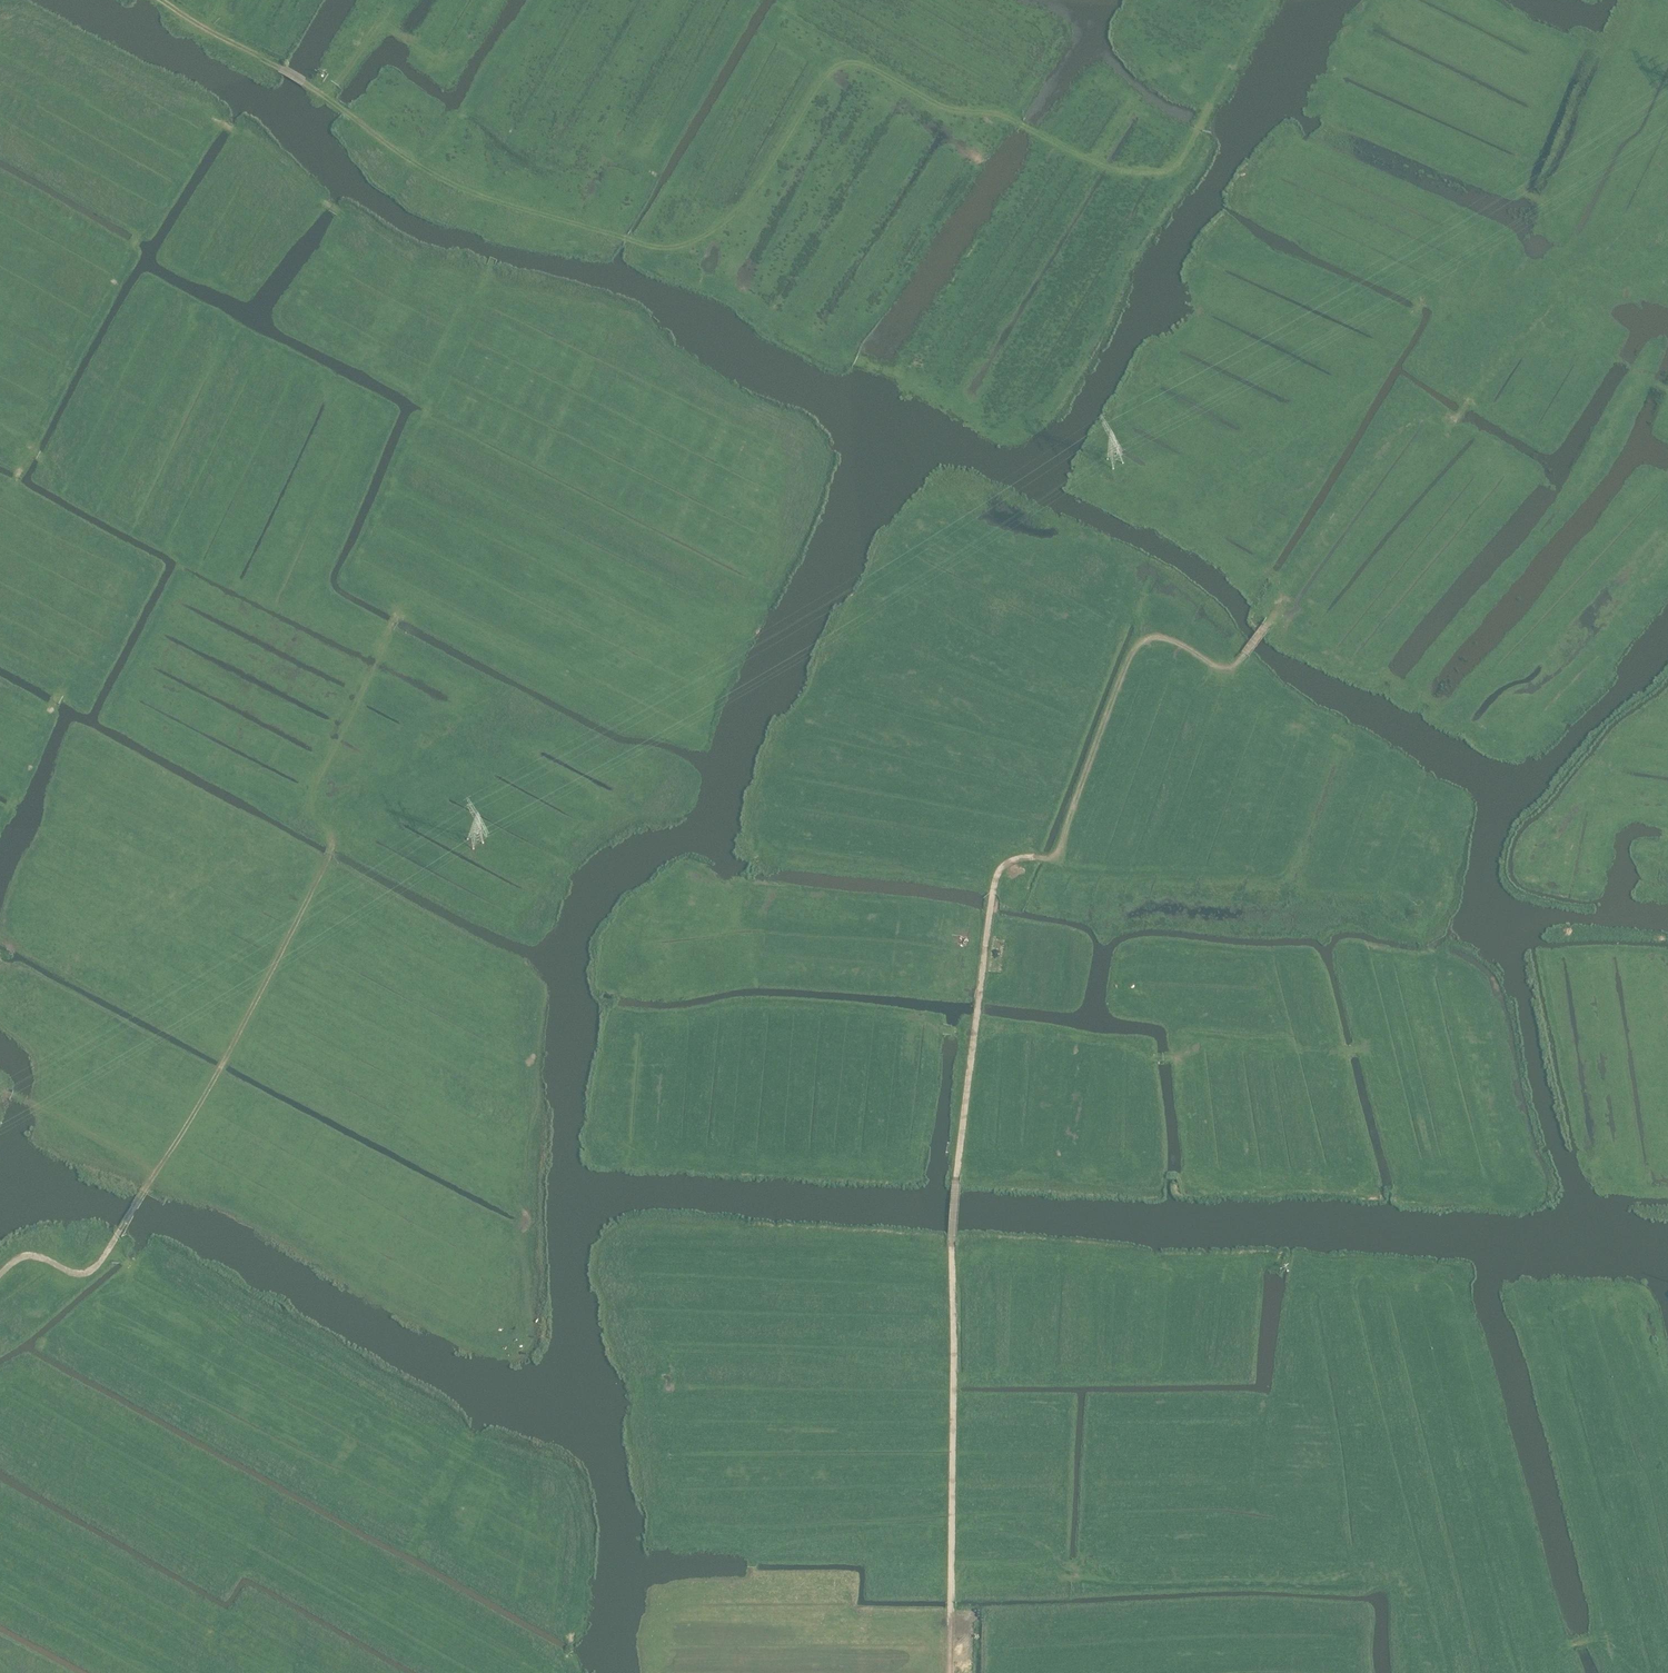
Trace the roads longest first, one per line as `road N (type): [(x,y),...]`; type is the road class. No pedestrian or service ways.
road 1 (track): [(1205,118),(1164,168),(1128,173),(1008,115),(953,111),(865,61),(835,68),(744,207),(674,249),(430,168),(321,92),(161,0)]
road 2 (track): [(957,1177),(996,884),(1019,856),(1058,856),(1130,657),(1143,642),(1176,642),(1231,666),(1268,623)]
road 3 (track): [(1667,138),(1634,208),(1505,338),(1473,398),(1447,422),(1401,413),(1380,428),(1280,586),(1268,623)]
road 4 (track): [(952,1672),(952,1245)]
road 5 (track): [(118,1232),(96,1265),(76,1273),(40,1256),(16,1258),(0,1274)]

